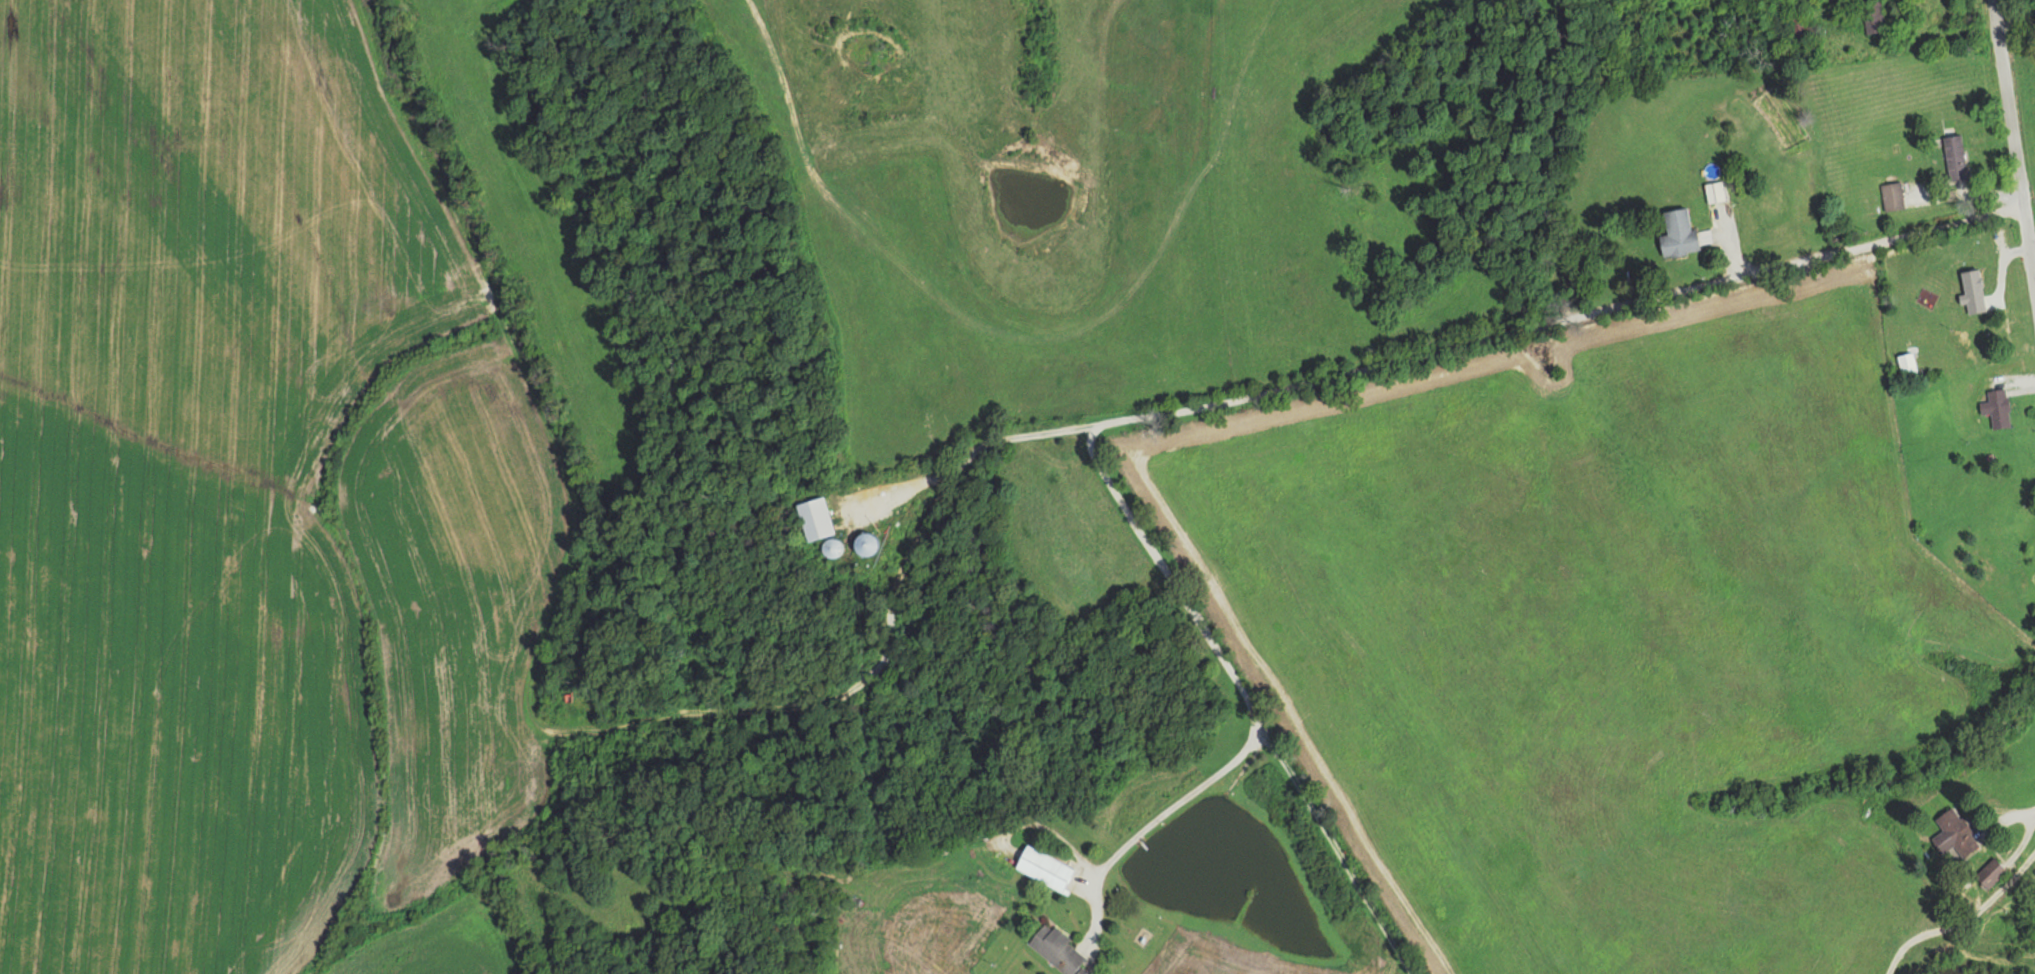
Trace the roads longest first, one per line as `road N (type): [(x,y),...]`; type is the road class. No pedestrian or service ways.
road 1 (residential): [(2034,439),(1990,0)]

